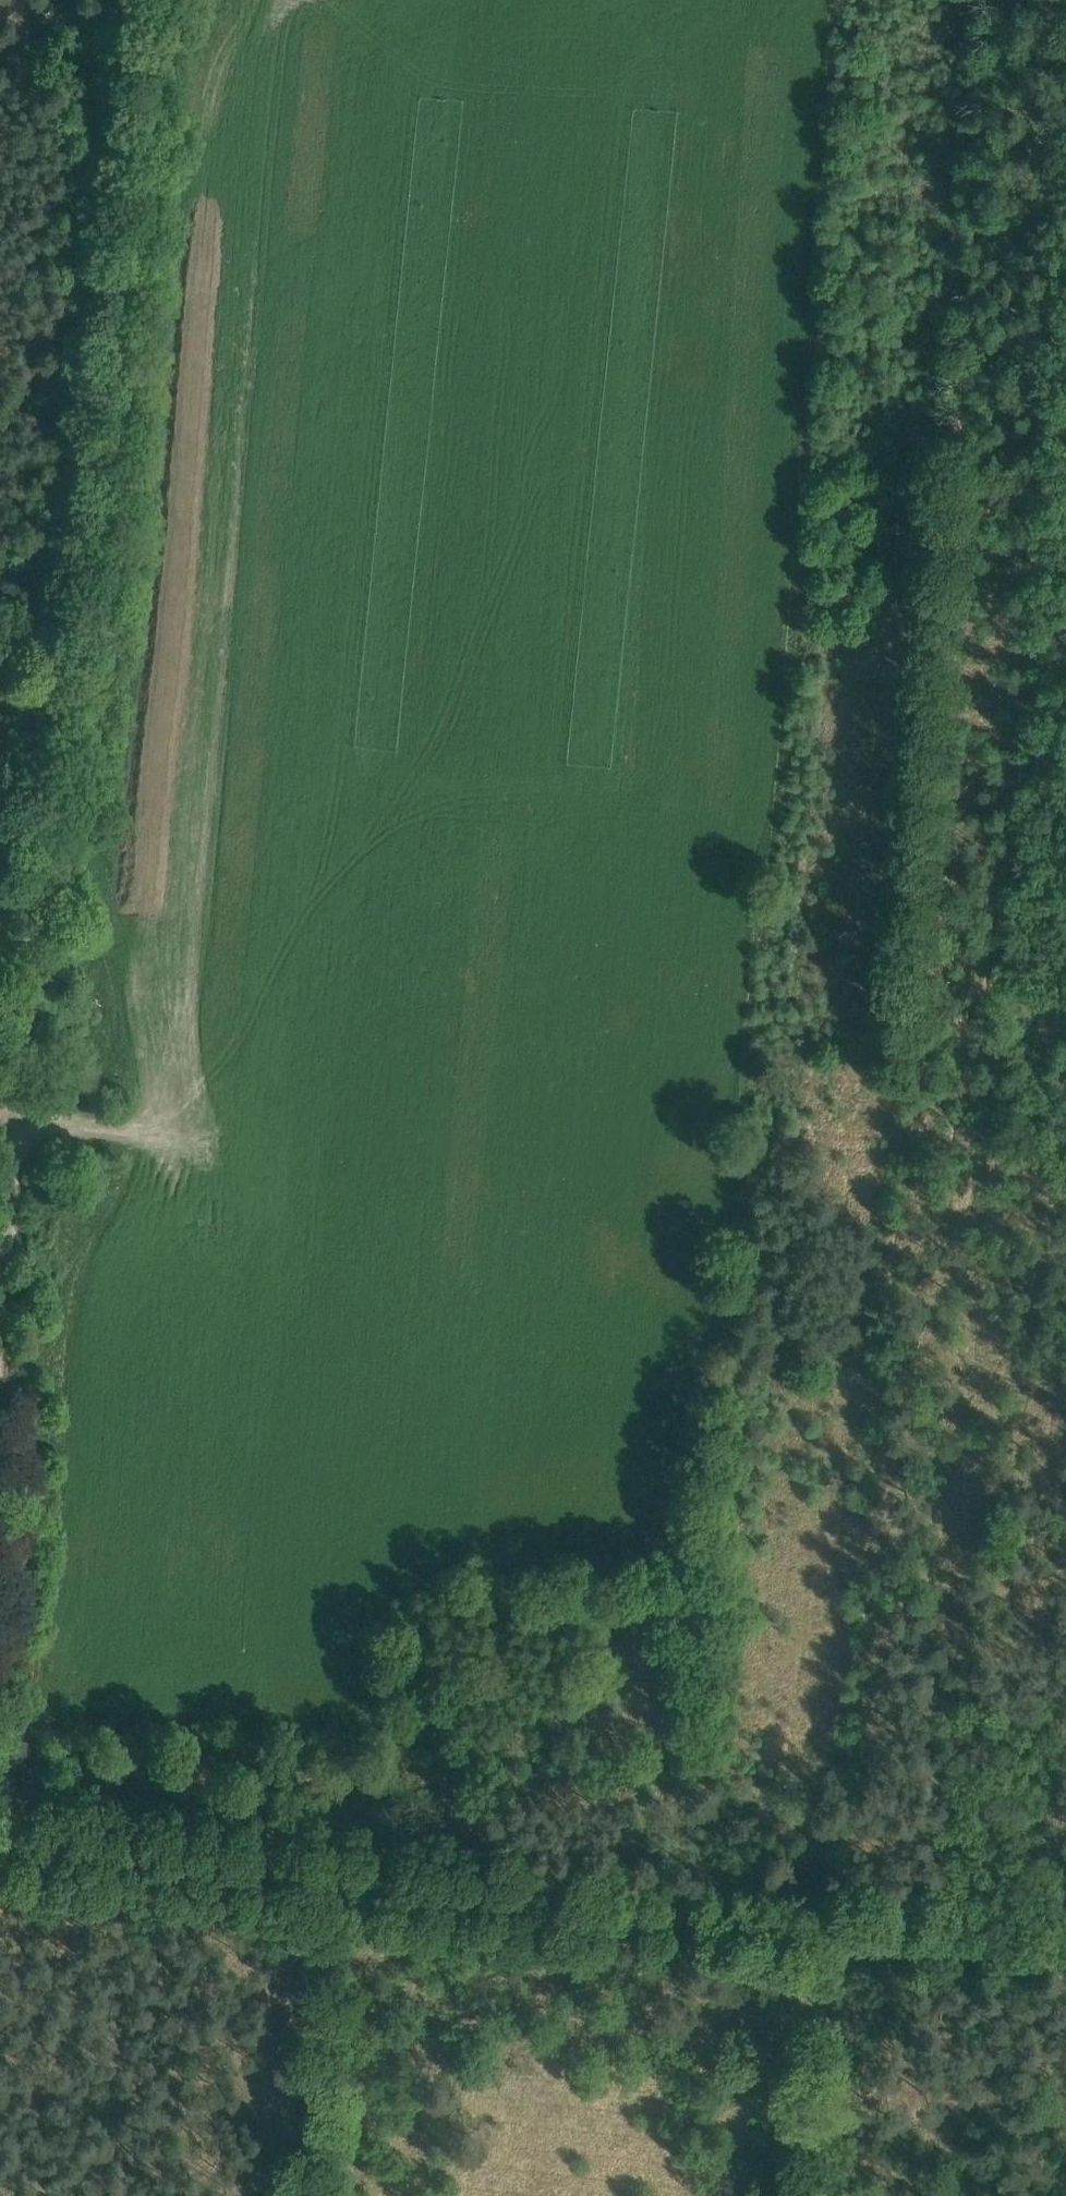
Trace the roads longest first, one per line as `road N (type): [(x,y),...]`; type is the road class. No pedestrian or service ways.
road 1 (track): [(101,0),(12,1137)]
road 2 (track): [(0,1833),(339,1848),(1065,1937)]
road 3 (track): [(0,1269),(12,1137)]

